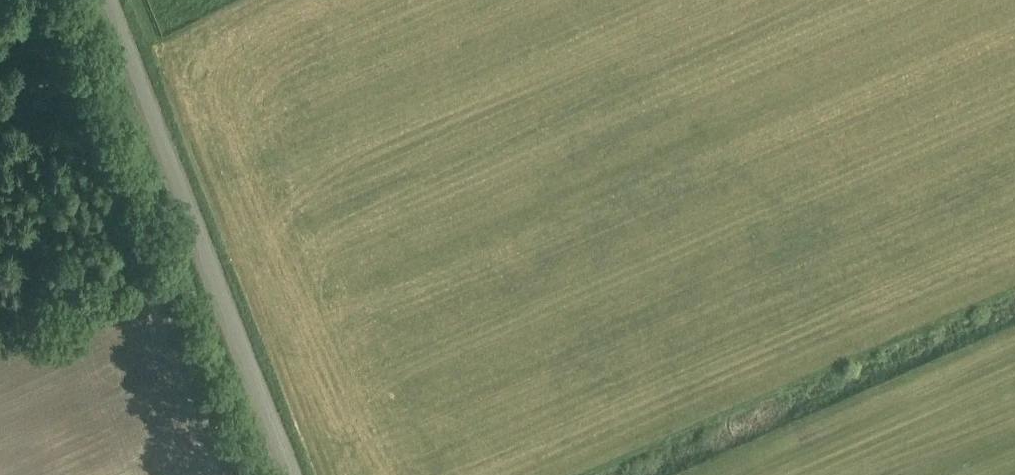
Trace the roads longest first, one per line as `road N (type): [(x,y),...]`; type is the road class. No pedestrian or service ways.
road 1 (unclassified): [(290,474),(108,0)]

